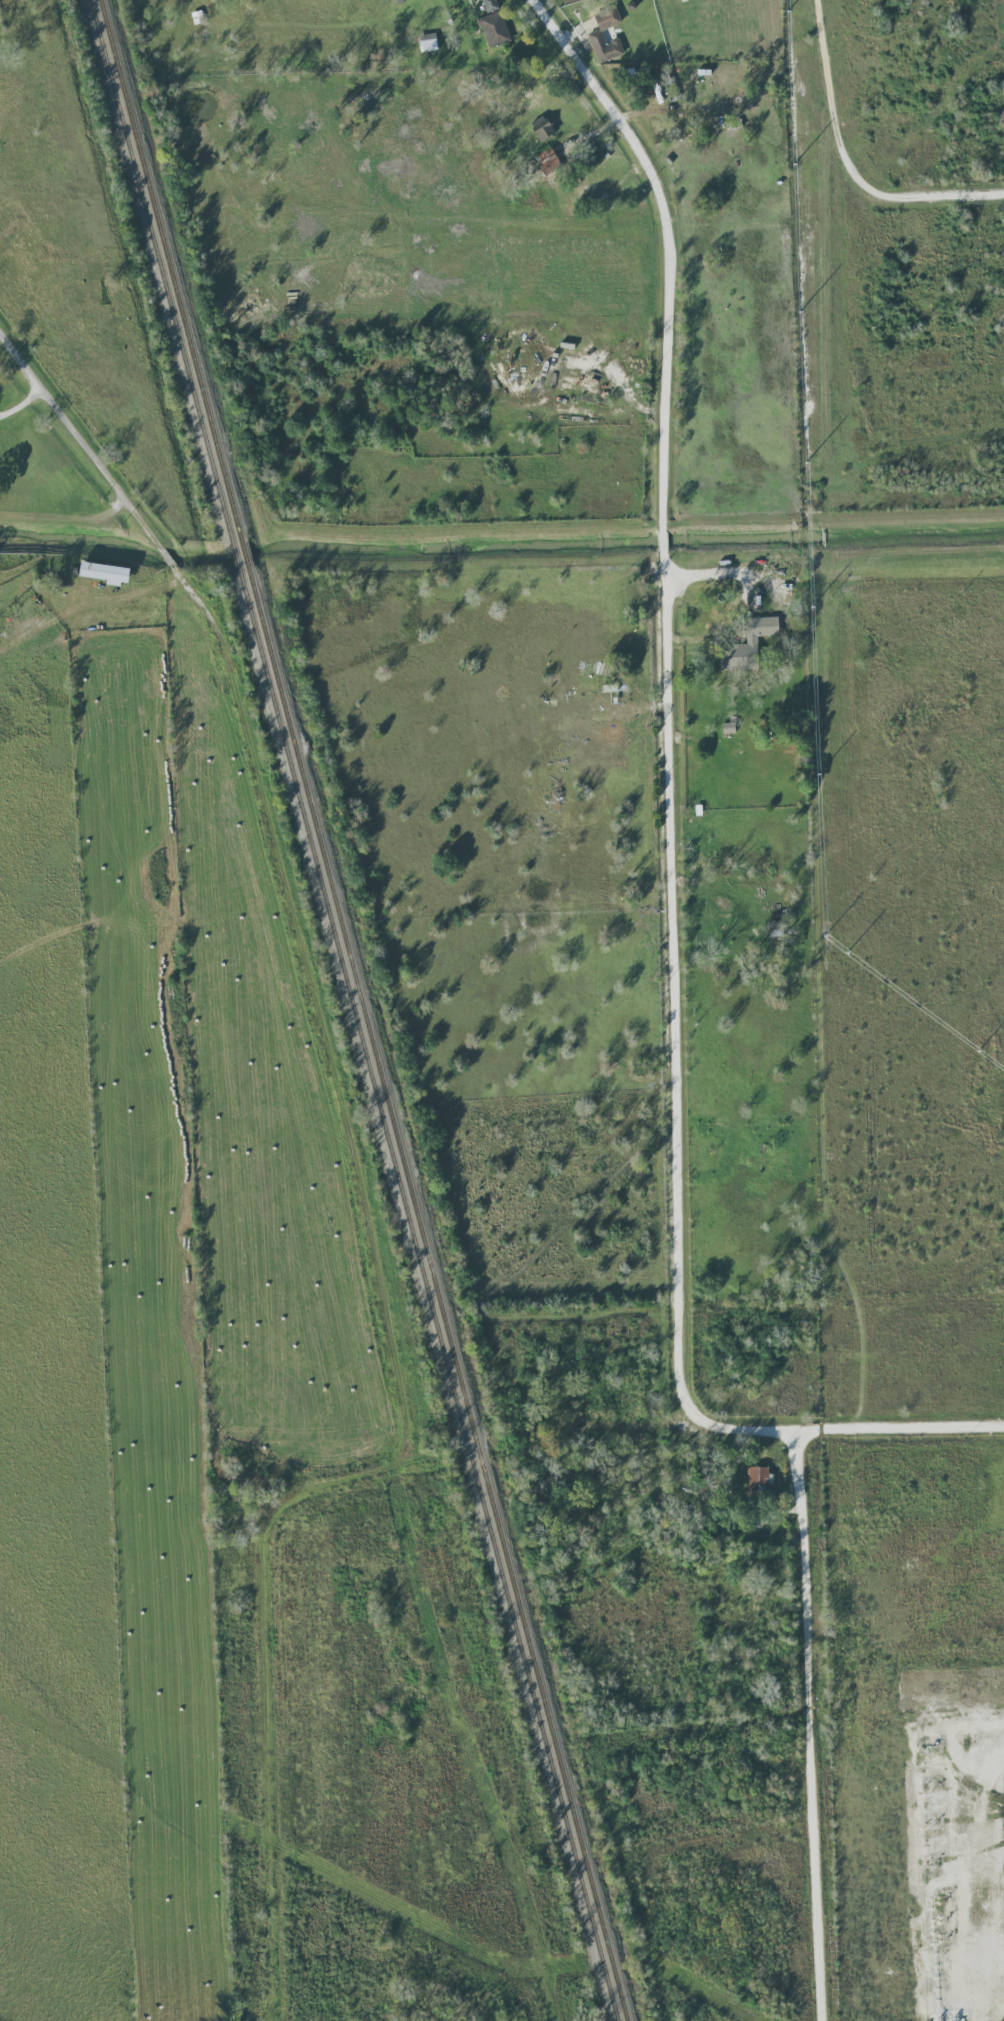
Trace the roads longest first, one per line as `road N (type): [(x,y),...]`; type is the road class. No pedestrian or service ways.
road 1 (residential): [(534,0),(632,140),(666,224),(661,530)]
road 2 (residential): [(663,549),(674,991)]
road 3 (residential): [(0,331),(196,598)]

